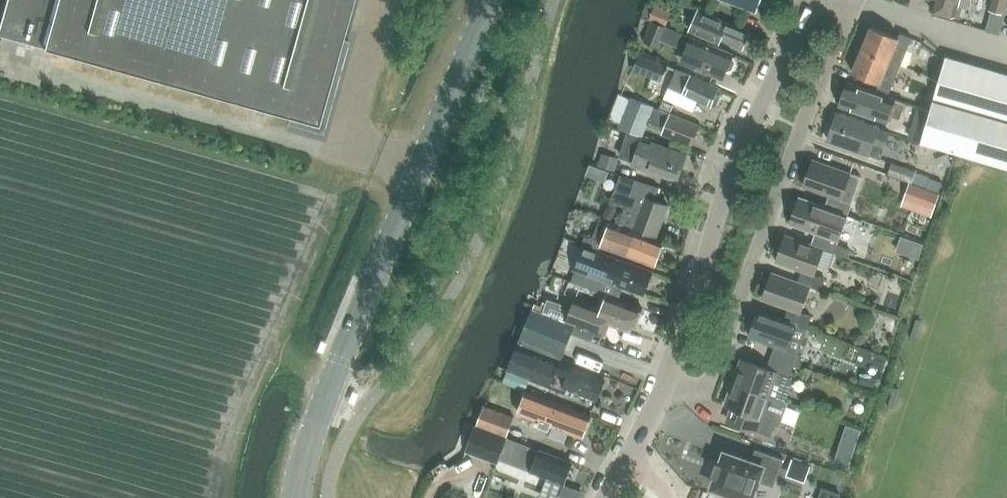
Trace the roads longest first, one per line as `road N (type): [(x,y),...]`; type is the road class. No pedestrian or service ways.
road 1 (tertiary): [(296,497),(325,394),(492,0)]
road 2 (residential): [(658,390),(709,383),(856,0)]
road 3 (residential): [(658,390),(687,333),(757,115),(812,0)]
road 4 (track): [(25,68),(323,152),(351,146)]
road 5 (residential): [(604,497),(658,390)]

